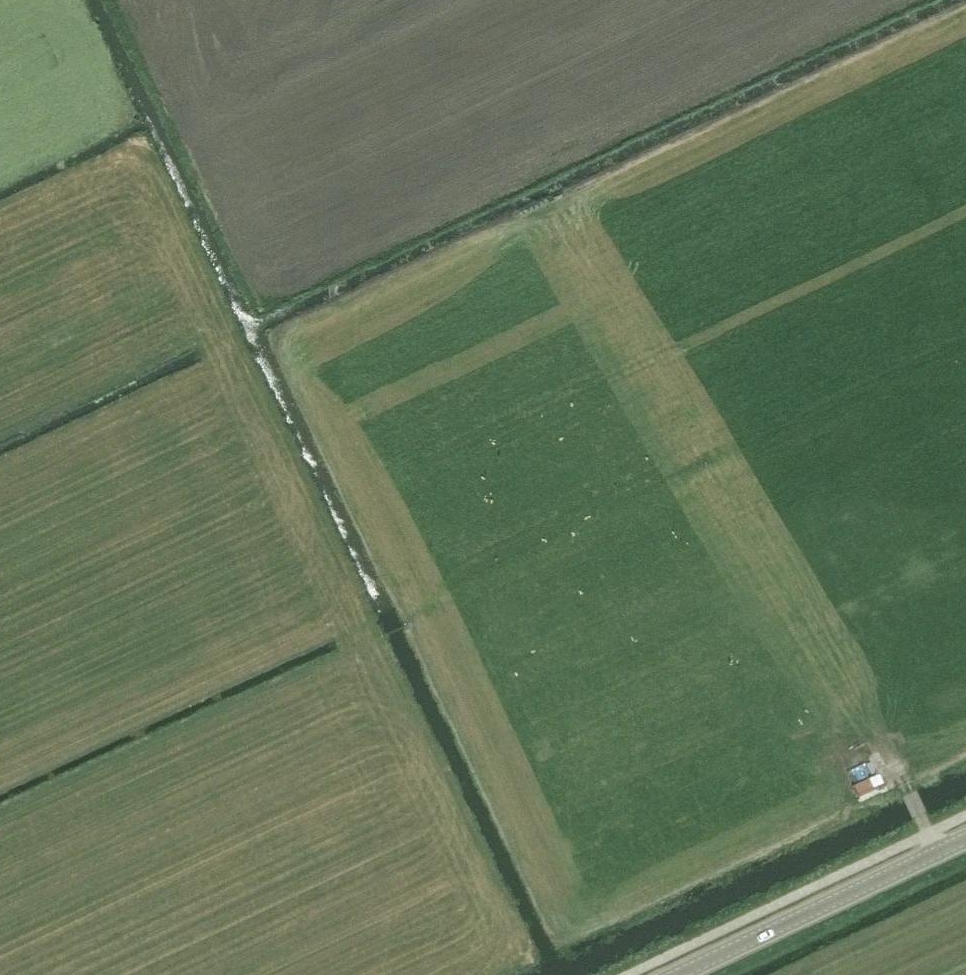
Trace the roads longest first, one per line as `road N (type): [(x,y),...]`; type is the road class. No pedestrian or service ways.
road 1 (tertiary): [(676,974),(965,837)]

